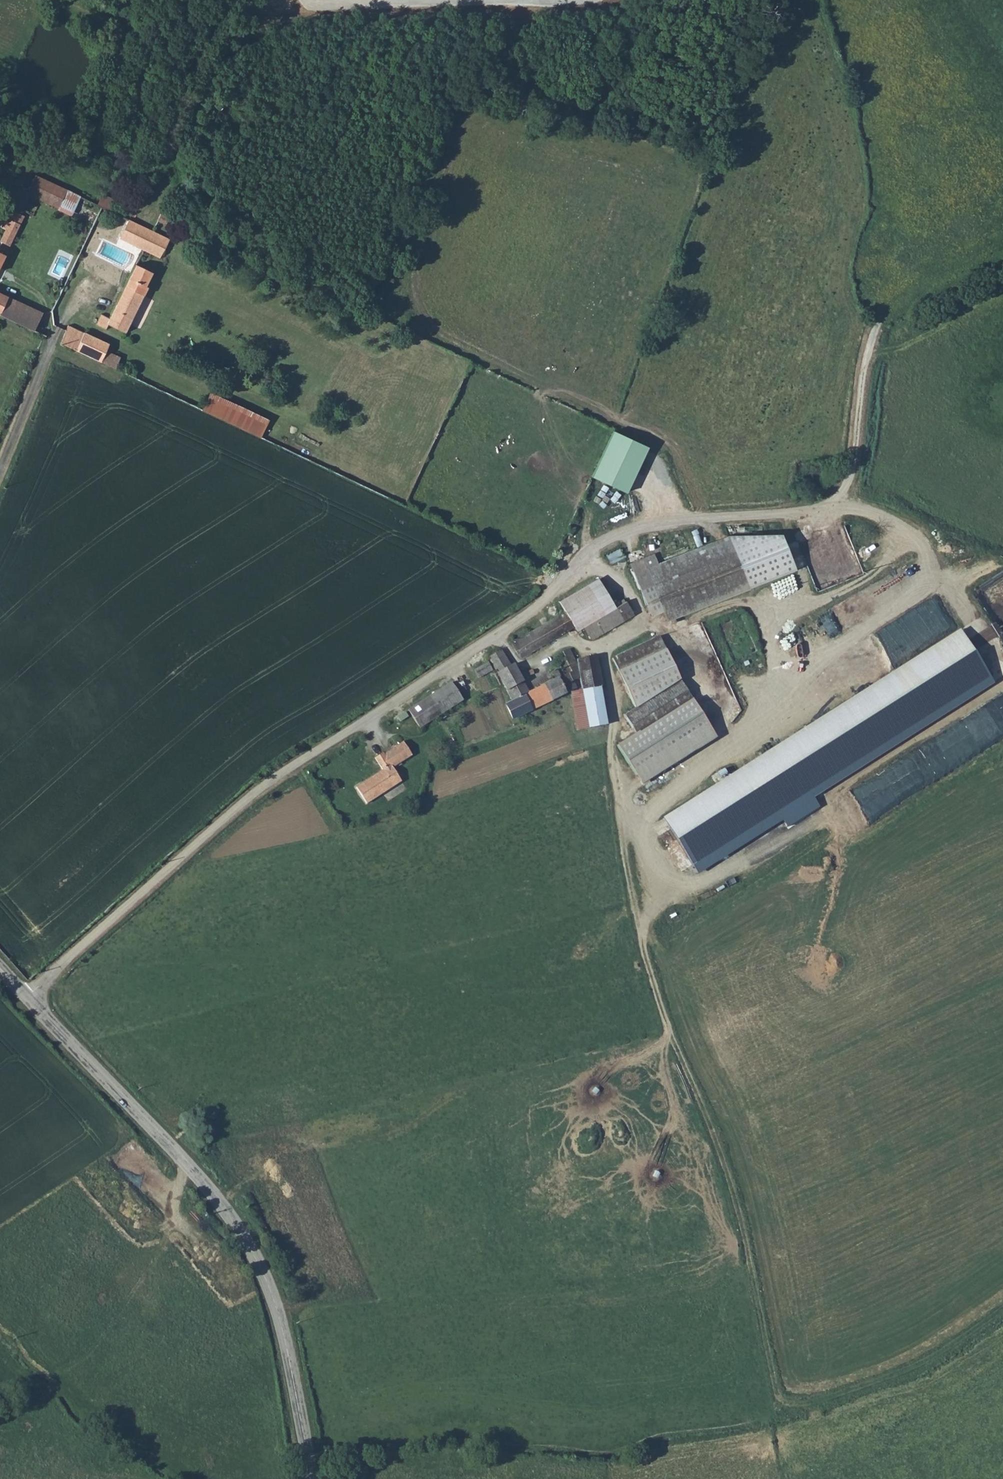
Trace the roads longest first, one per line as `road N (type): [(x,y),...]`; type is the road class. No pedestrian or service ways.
road 1 (unclassified): [(28,997),(272,778),(538,608),(583,556),(617,533),(657,519),(796,516),(834,504),(852,479),(876,327)]
road 2 (tertiary): [(28,997),(186,1162),(245,1240),(278,1315),(313,1478)]
road 3 (unclassified): [(0,467),(60,319)]

